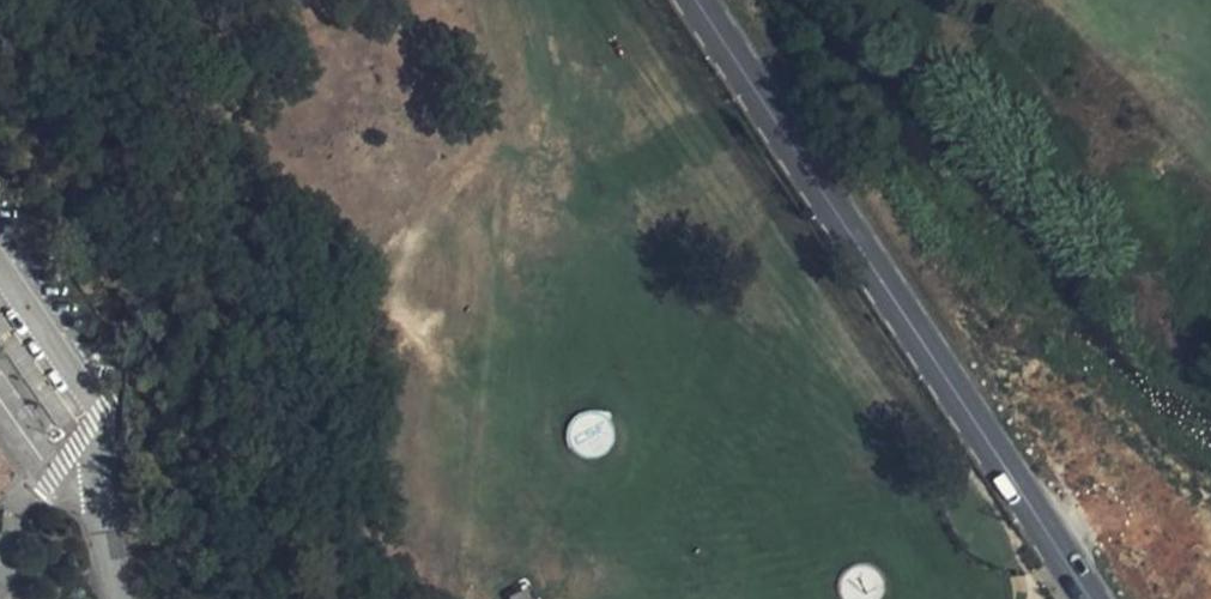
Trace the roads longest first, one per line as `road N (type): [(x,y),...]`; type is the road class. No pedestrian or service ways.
road 1 (tertiary): [(700,0),(1093,598)]
road 2 (residential): [(0,266),(94,408),(87,499),(119,598)]

